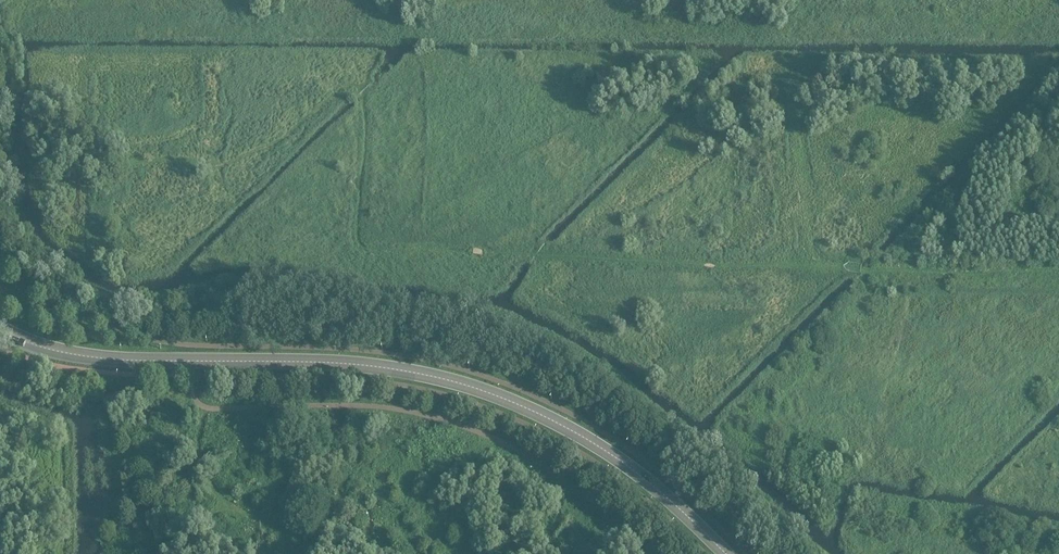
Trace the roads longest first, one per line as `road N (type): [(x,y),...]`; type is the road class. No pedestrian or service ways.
road 1 (tertiary): [(726,553),(652,484),(586,438),(466,384),(351,363),(80,356),(0,329)]

